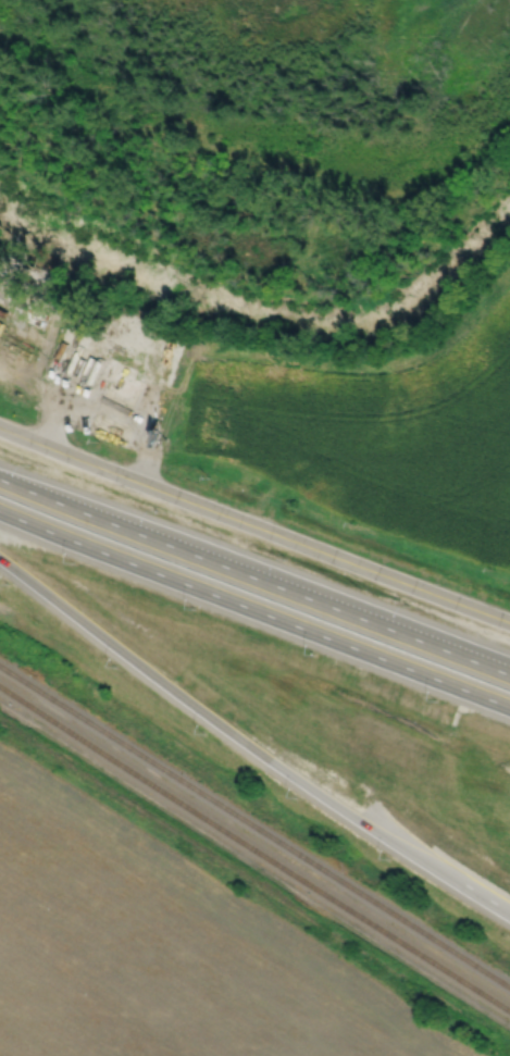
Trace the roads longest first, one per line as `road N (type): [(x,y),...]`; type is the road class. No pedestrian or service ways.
road 1 (motorway): [(0,558),(323,797),(509,912)]
road 2 (motorway): [(0,511),(509,708)]
road 3 (residential): [(509,623),(0,427)]
road 4 (motorway): [(509,675),(185,551)]
road 5 (motorway): [(509,661),(326,593),(185,551)]
road 6 (motorway): [(185,551),(0,479)]

